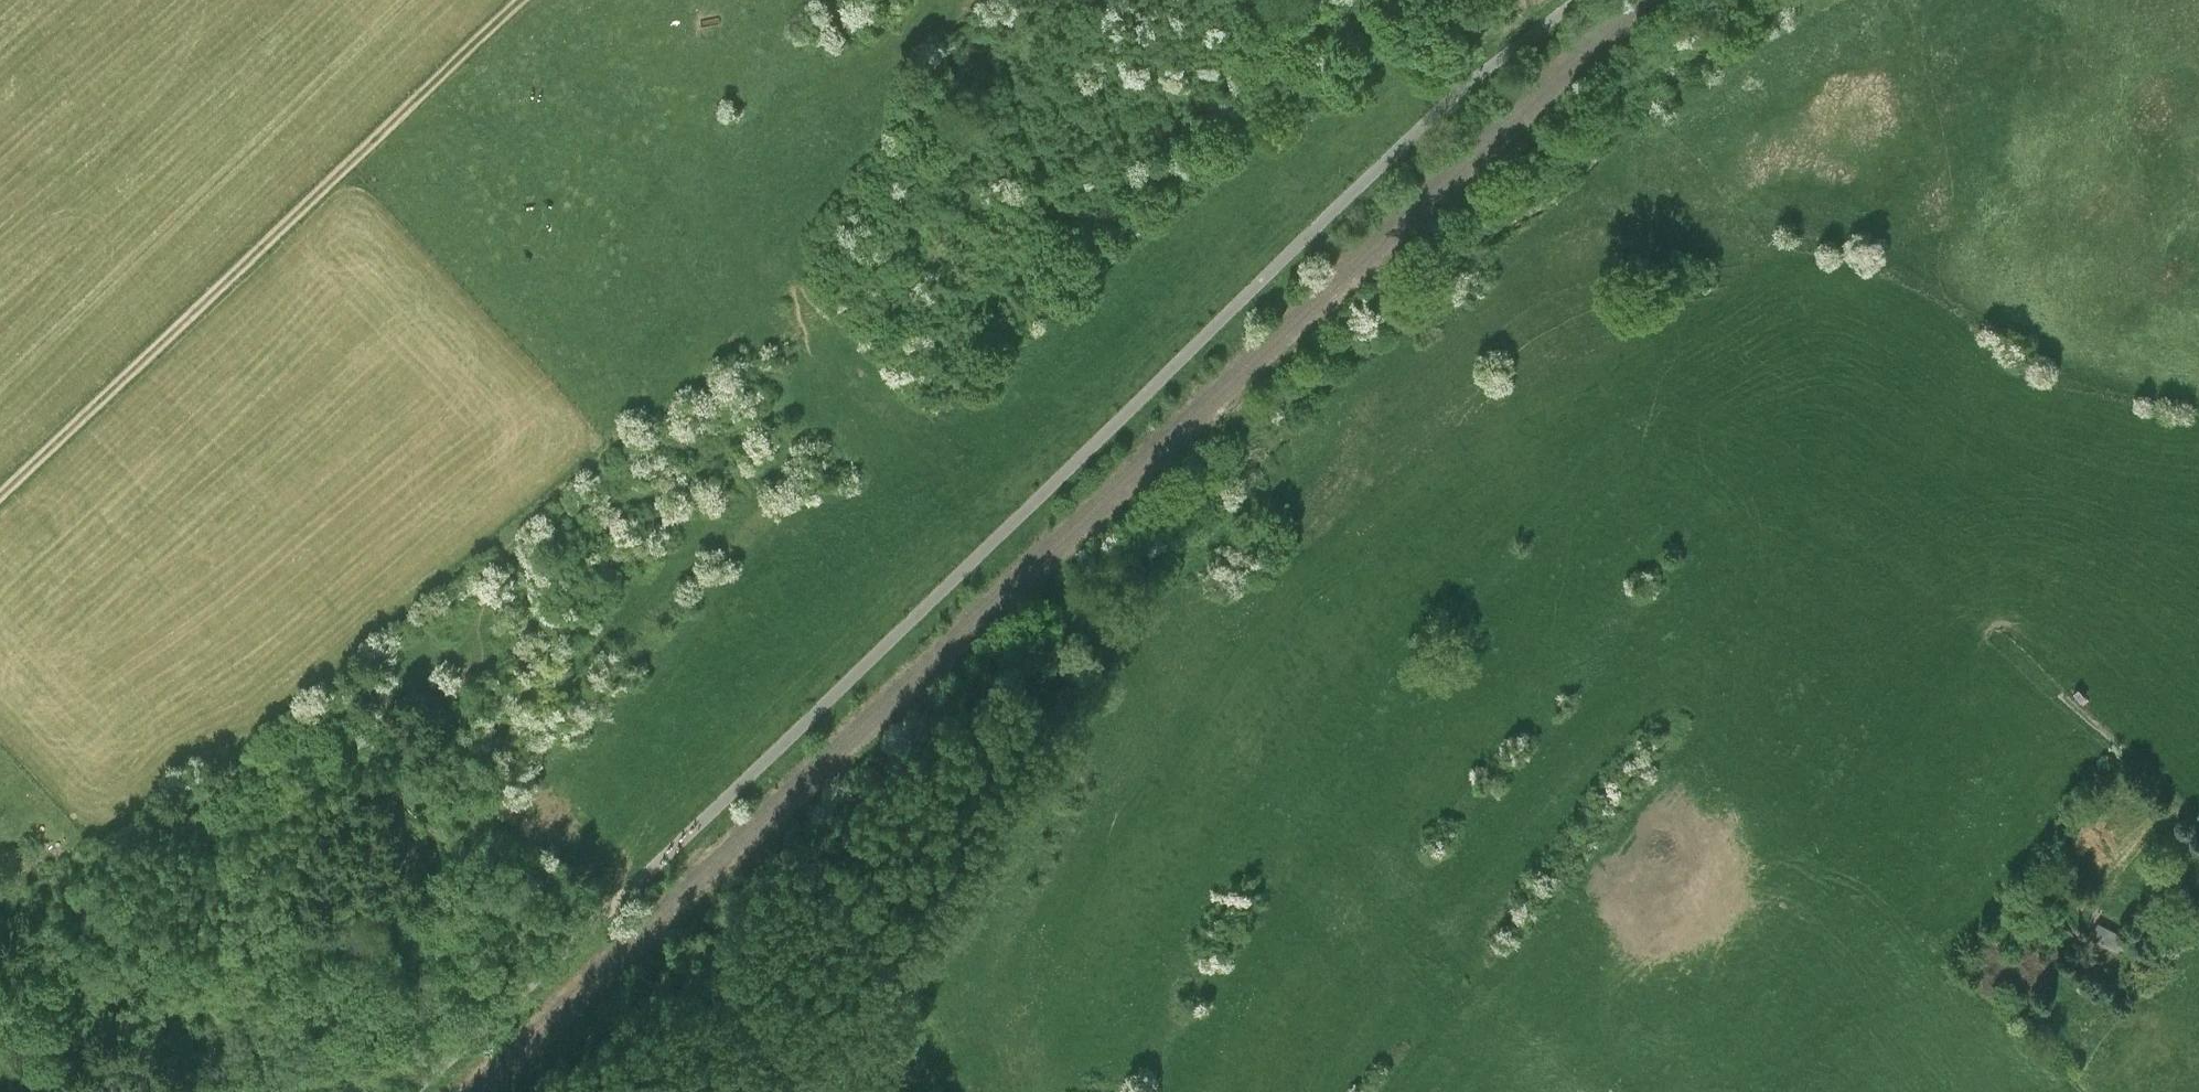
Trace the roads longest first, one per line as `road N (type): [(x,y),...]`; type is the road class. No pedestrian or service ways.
road 1 (track): [(413,1091),(1567,0)]
road 2 (track): [(0,496),(515,0)]

